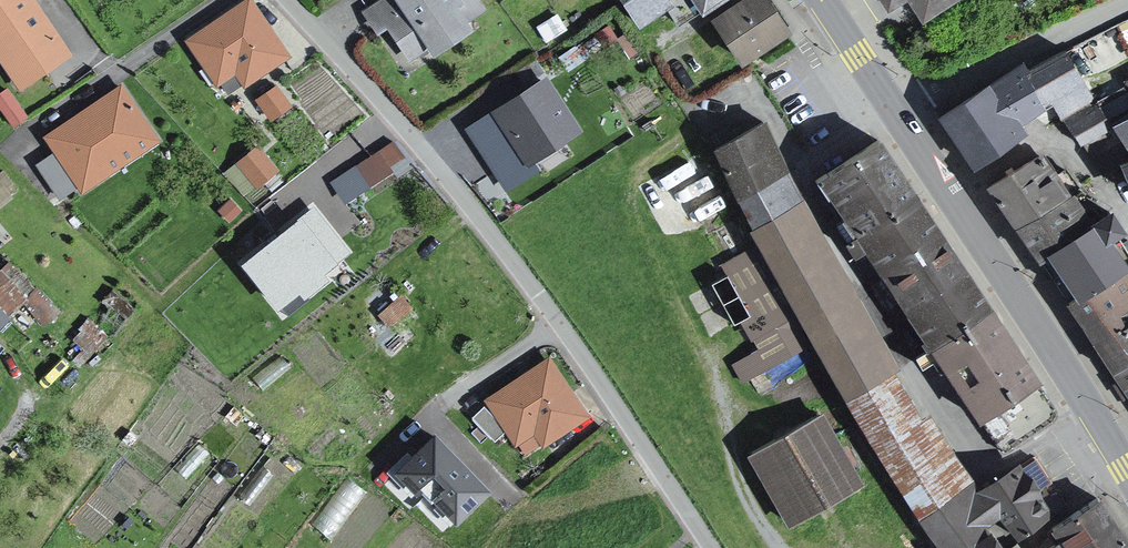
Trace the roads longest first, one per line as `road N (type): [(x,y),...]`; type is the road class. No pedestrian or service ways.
road 1 (residential): [(702,547),(518,271),(279,0)]
road 2 (primary): [(897,113),(1127,472)]
road 3 (residential): [(897,113),(1127,5)]
road 4 (primary): [(821,0),(897,113)]

